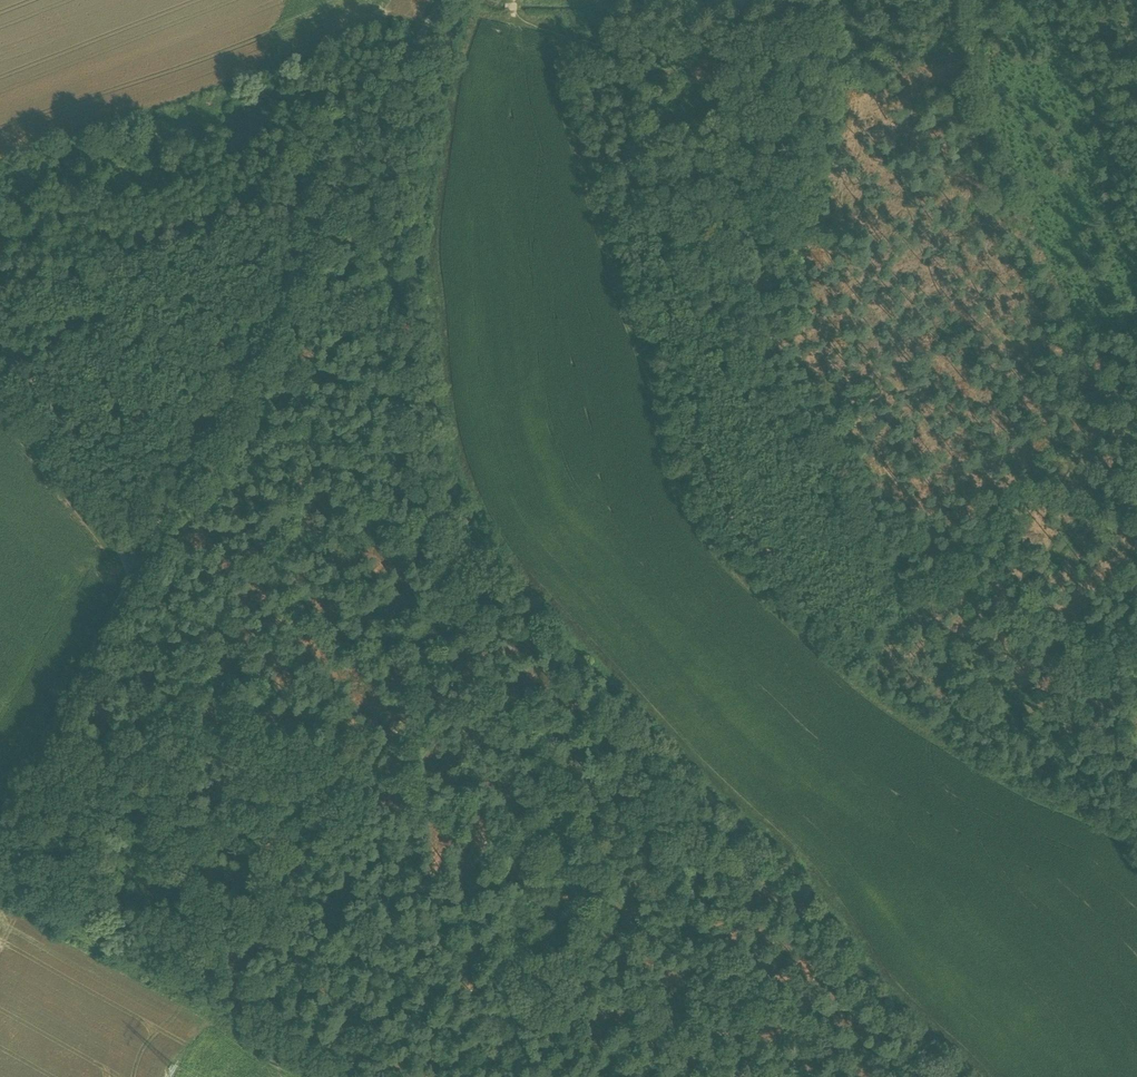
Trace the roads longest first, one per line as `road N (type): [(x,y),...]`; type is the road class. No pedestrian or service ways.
road 1 (unclassified): [(447,0),(405,121),(321,313),(133,552)]
road 2 (track): [(0,880),(334,1076)]
road 3 (unclassified): [(0,821),(133,552)]
road 4 (unclassified): [(133,552),(0,398)]

